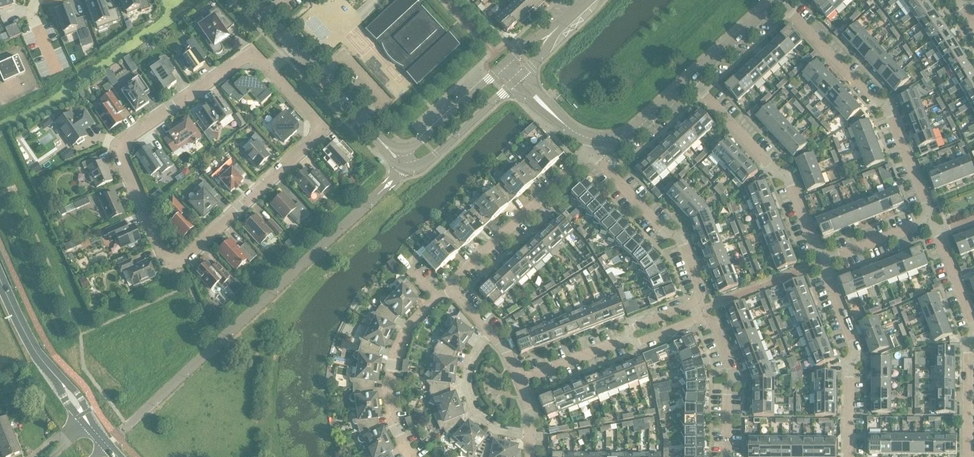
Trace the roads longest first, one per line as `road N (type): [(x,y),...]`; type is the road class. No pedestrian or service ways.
road 1 (residential): [(170,262),(117,146),(240,62),(258,60),(270,71)]
road 2 (residential): [(270,71),(323,129),(181,262),(170,262)]
road 3 (residential): [(927,223),(892,116),(782,0)]
road 4 (residential): [(968,456),(973,326),(927,223)]
road 5 (residential): [(825,261),(787,177),(692,79)]
road 6 (tertiary): [(116,456),(48,375),(0,283)]
road 7 (unclassified): [(448,287),(594,140)]
road 8 (residential): [(849,456),(854,349),(825,261)]
road 9 (residential): [(594,140),(599,161),(679,238),(699,301)]
road 10 (tertiary): [(376,134),(404,167),(421,166),(518,75)]
road 11 (residential): [(418,456),(400,436),(390,393),(400,339),(436,298)]
road 12 (tertiary): [(505,62),(405,149),(376,134)]
road 13 (residential): [(530,437),(491,426),(469,400),(469,364),(489,331)]
road 14 (residential): [(706,318),(731,370),(726,456)]
road 15 (tertiary): [(692,79),(637,129),(594,140)]

